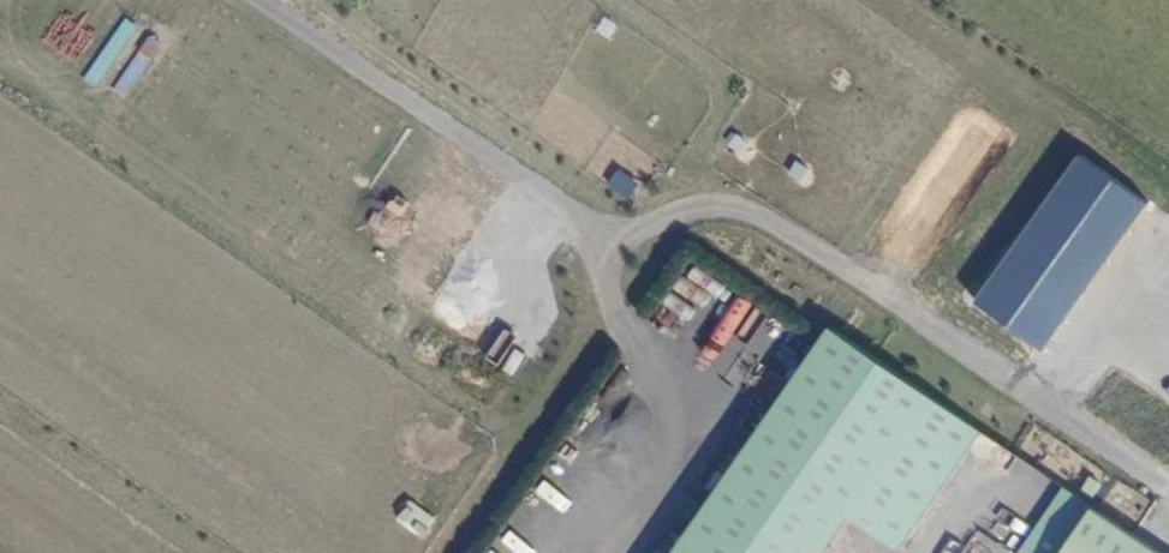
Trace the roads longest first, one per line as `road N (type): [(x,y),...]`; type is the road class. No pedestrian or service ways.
road 1 (track): [(618,326),(599,254),(560,198),(265,0)]

